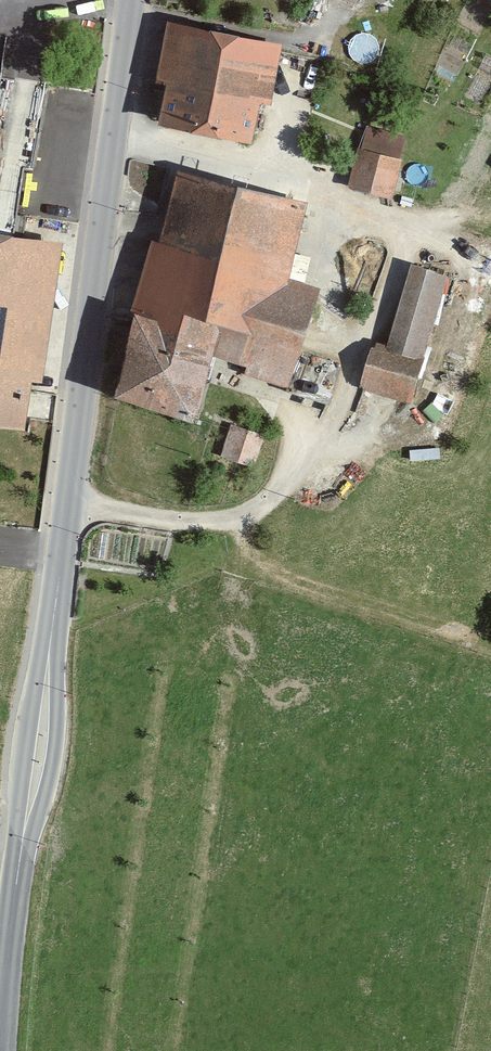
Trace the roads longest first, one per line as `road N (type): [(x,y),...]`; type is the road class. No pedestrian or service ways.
road 1 (tertiary): [(55,603),(135,0)]
road 2 (tertiary): [(12,893),(55,757),(55,603)]
road 3 (tertiary): [(55,603),(34,691),(12,893)]
road 4 (tertiary): [(0,1025),(12,893)]

